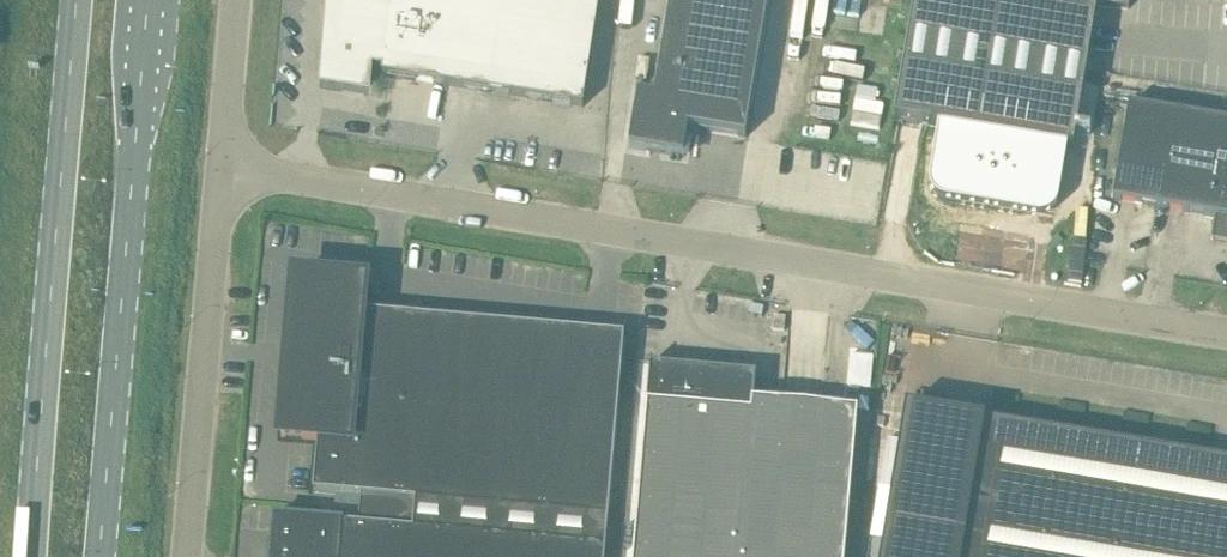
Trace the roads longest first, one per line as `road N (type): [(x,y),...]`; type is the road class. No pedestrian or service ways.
road 1 (unclassified): [(1226,334),(223,171)]
road 2 (primary): [(101,556),(146,0)]
road 3 (primary): [(76,0),(34,556)]
road 4 (unclassified): [(188,556),(223,171)]
road 5 (unclassified): [(223,171),(237,0)]

